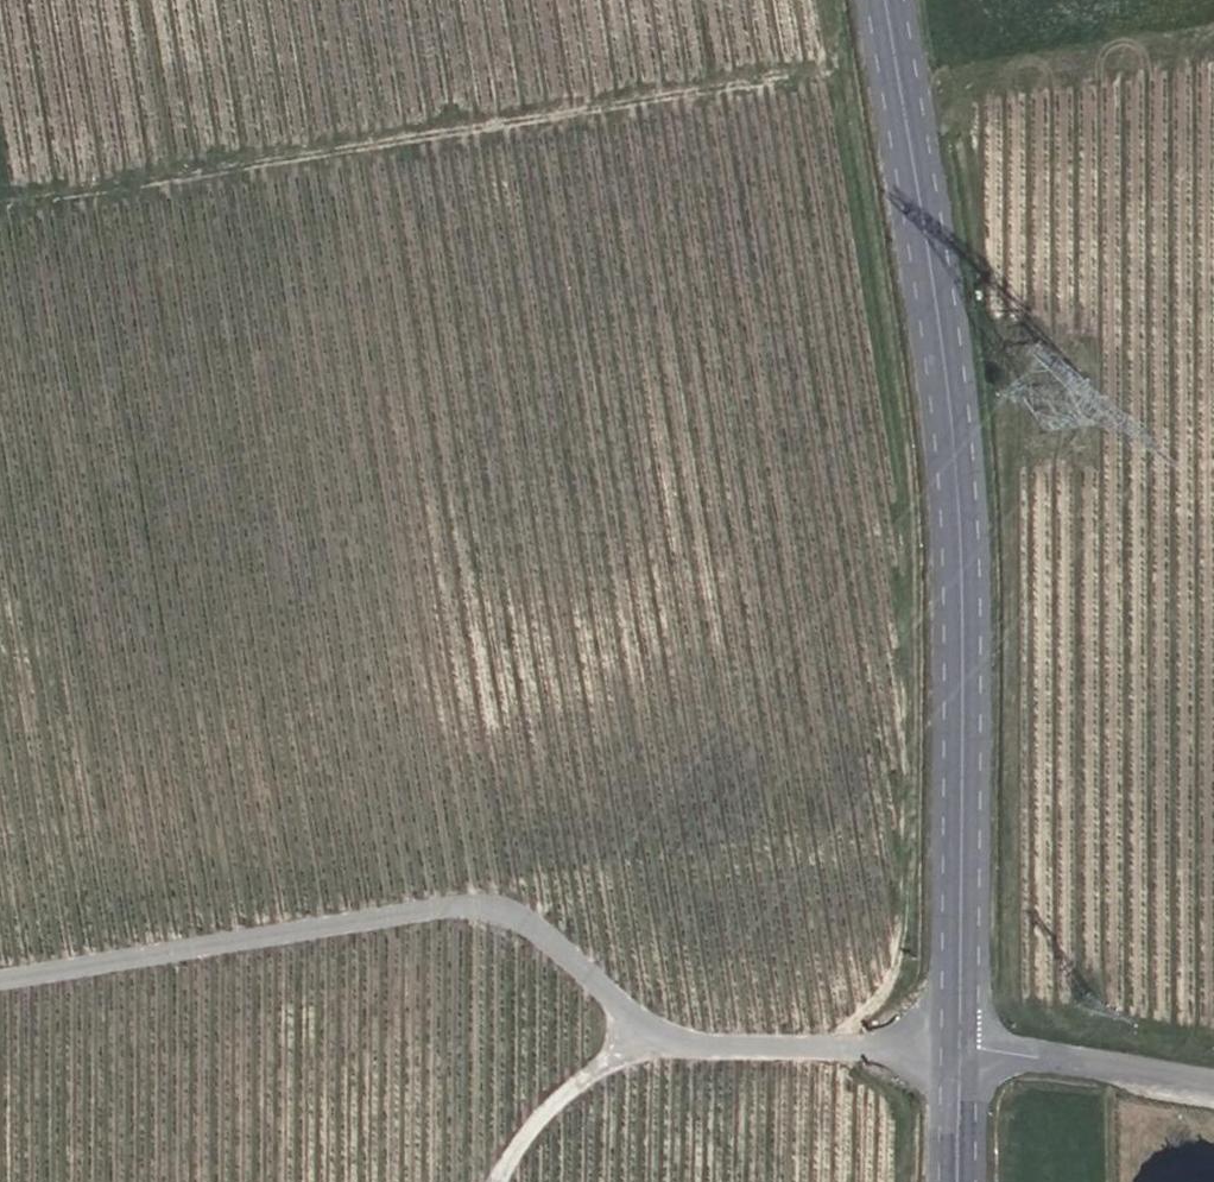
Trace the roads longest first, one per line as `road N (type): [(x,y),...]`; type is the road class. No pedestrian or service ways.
road 1 (tertiary): [(958,1056),(960,561),(952,438),(883,0)]
road 2 (unclassified): [(958,1056),(1213,1091)]
road 3 (tertiary): [(957,1181),(958,1056)]

